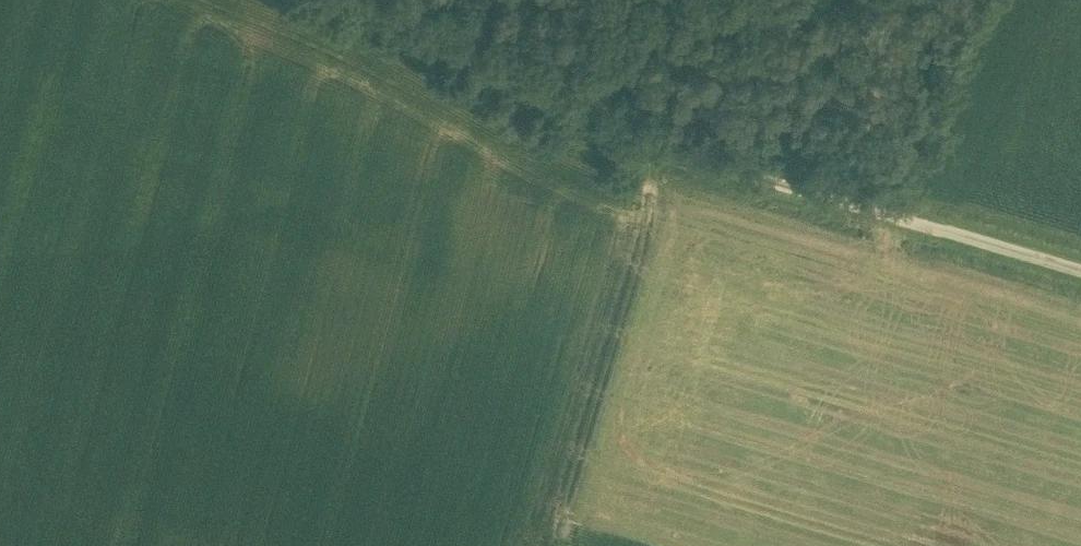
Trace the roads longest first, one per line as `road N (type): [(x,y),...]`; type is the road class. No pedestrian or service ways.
road 1 (unclassified): [(412,0),(611,115),(727,164),(1080,269)]

